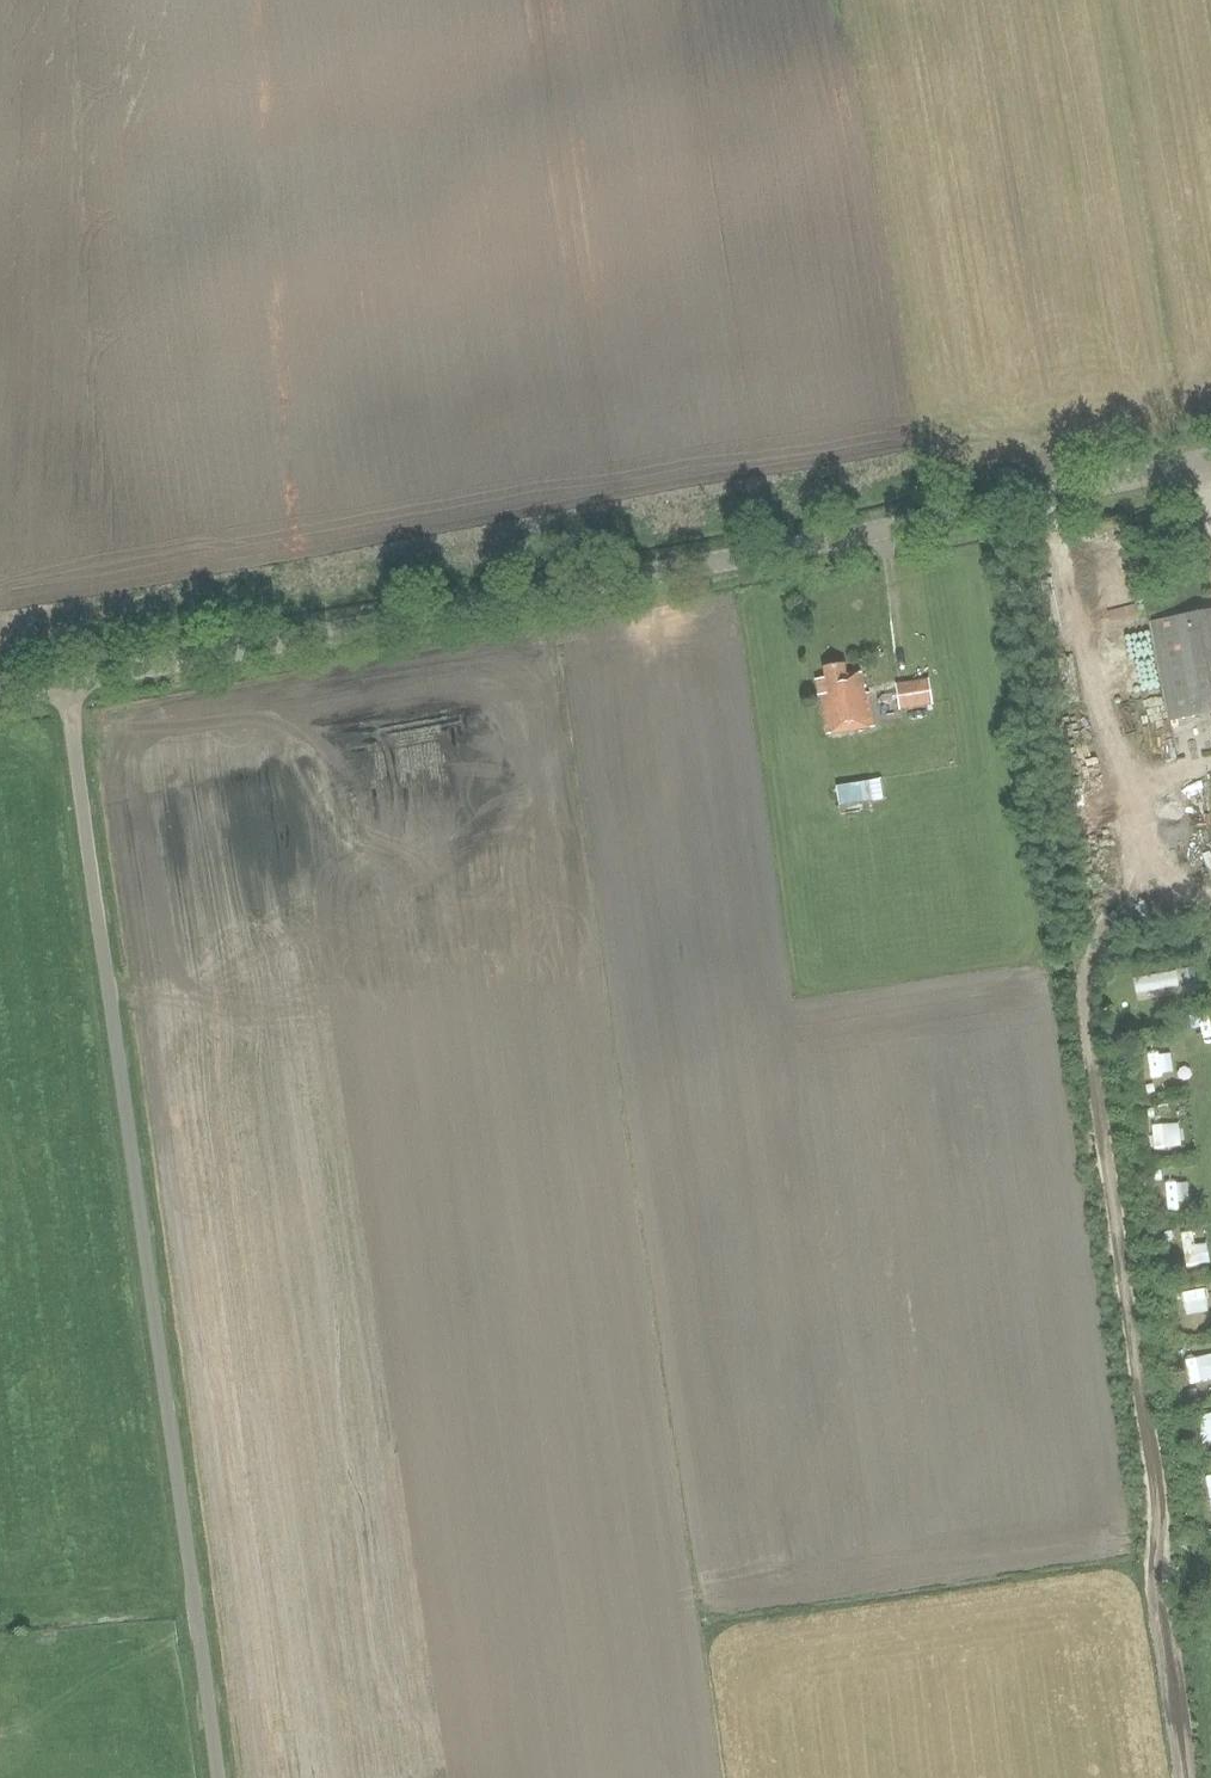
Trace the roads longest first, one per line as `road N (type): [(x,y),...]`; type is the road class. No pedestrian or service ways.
road 1 (tertiary): [(64,679),(1210,459)]
road 2 (unclassified): [(218,1777),(64,679)]

